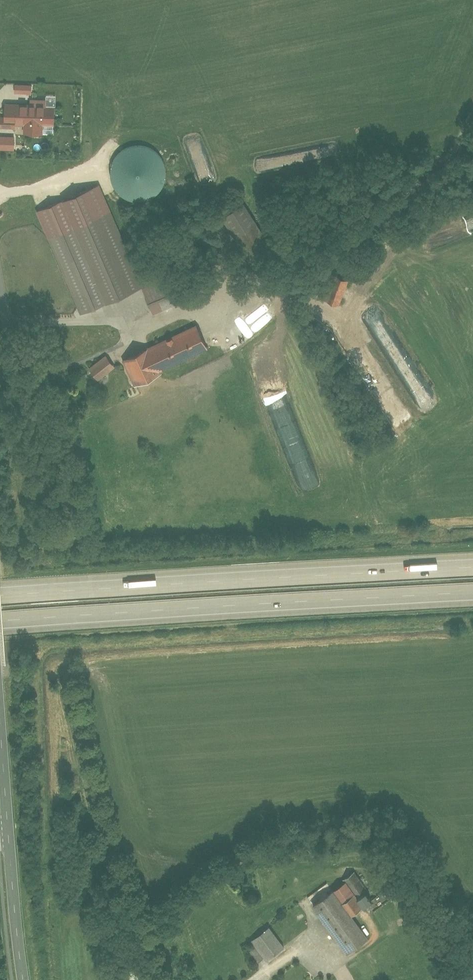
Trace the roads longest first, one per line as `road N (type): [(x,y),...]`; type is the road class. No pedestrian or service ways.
road 1 (motorway): [(472,565),(0,594)]
road 2 (motorway): [(0,622),(472,594)]
road 3 (track): [(159,979),(97,796),(79,671)]
road 4 (tertiary): [(9,827),(23,979)]

